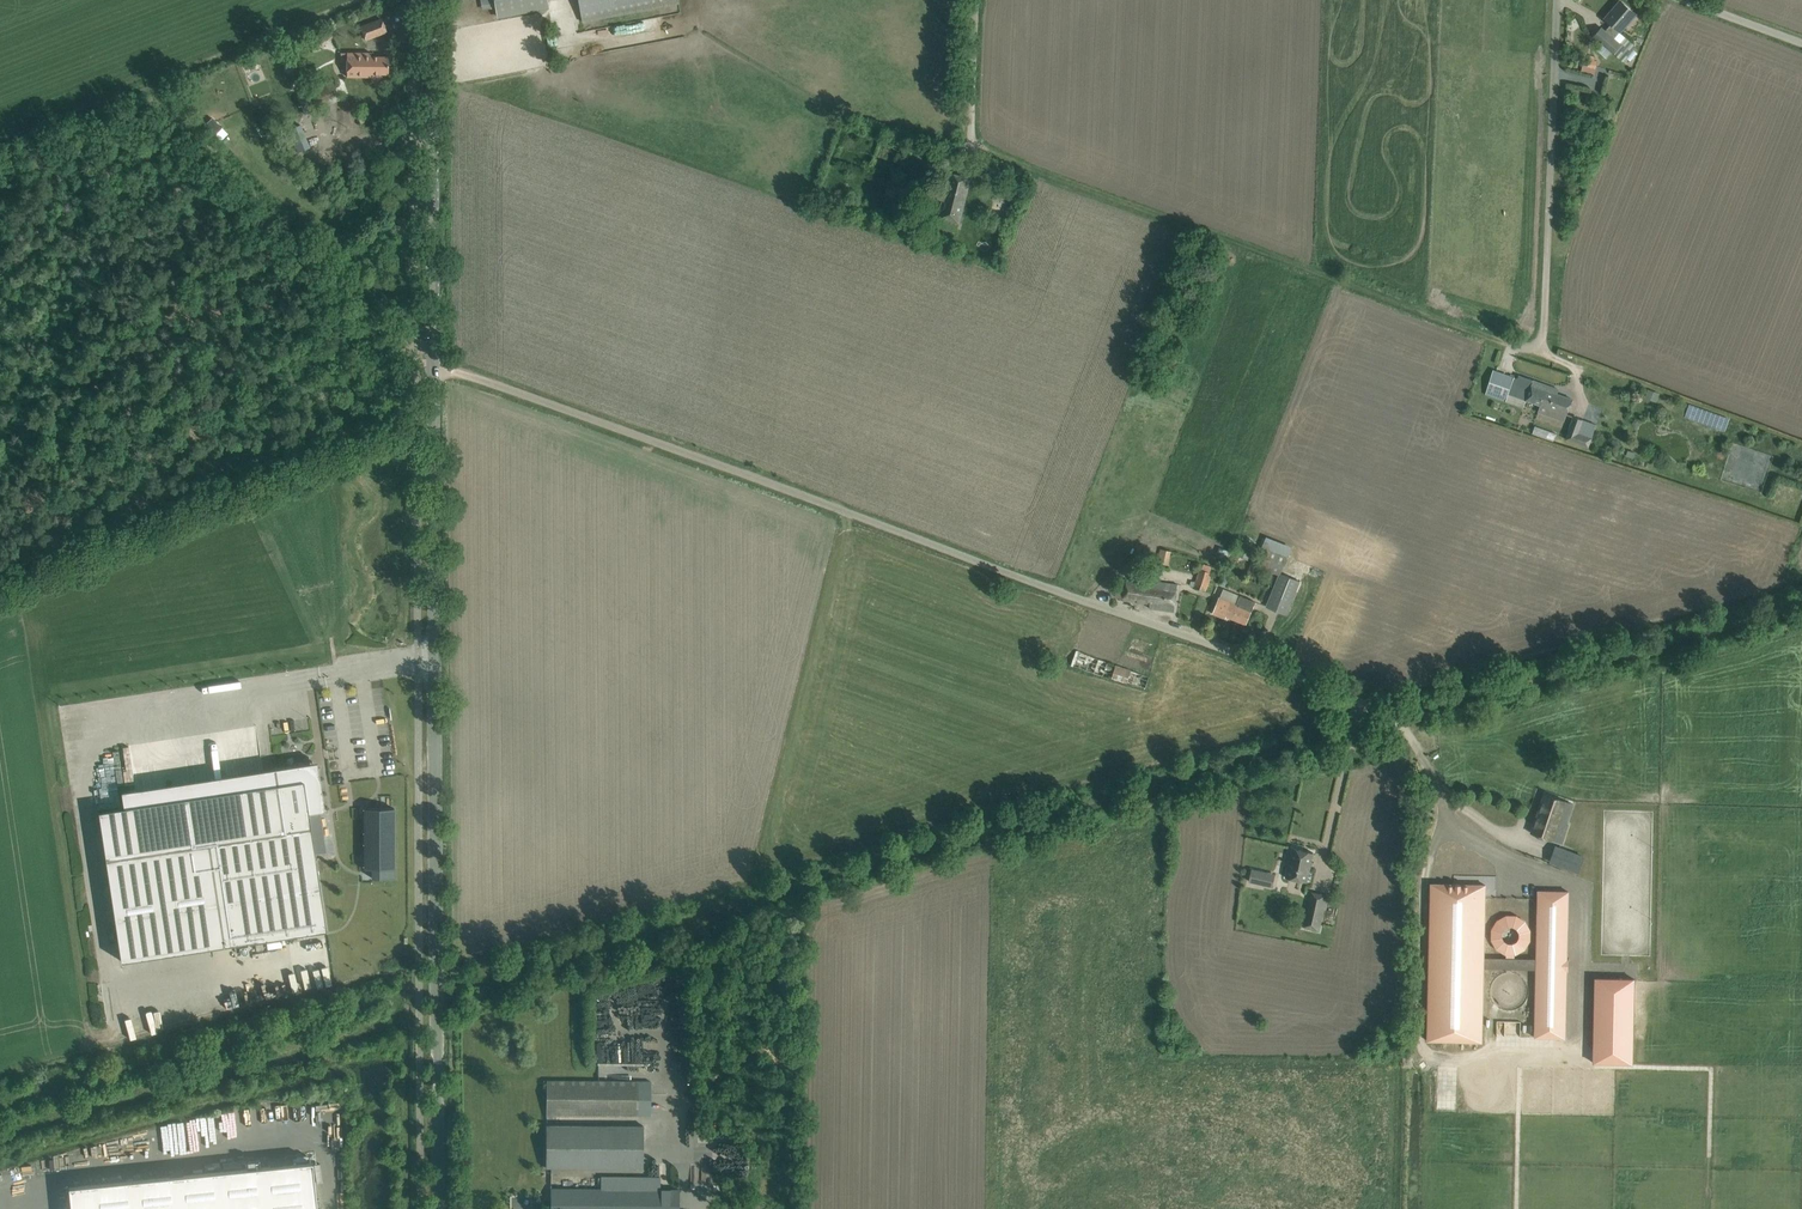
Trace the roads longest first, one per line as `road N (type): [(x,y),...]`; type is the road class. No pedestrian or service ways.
road 1 (unclassified): [(1400,720),(433,363)]
road 2 (tertiary): [(438,1208),(433,363)]
road 3 (track): [(970,149),(1508,345)]
road 4 (unclassified): [(1508,345),(1533,346),(1545,332),(1557,0)]
road 5 (tertiary): [(433,363),(431,0)]
road 6 (track): [(364,0),(162,81)]
road 7 (unclassified): [(1801,43),(1686,0)]

